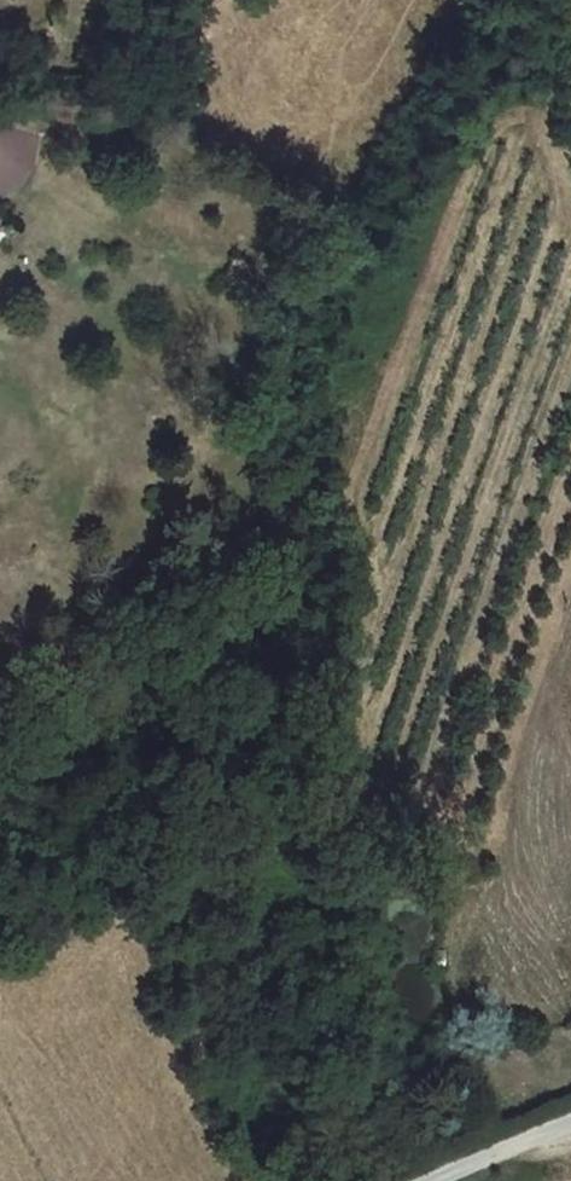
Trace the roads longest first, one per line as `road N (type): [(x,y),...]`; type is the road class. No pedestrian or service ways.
road 1 (unclassified): [(445,1180),(570,1127)]

